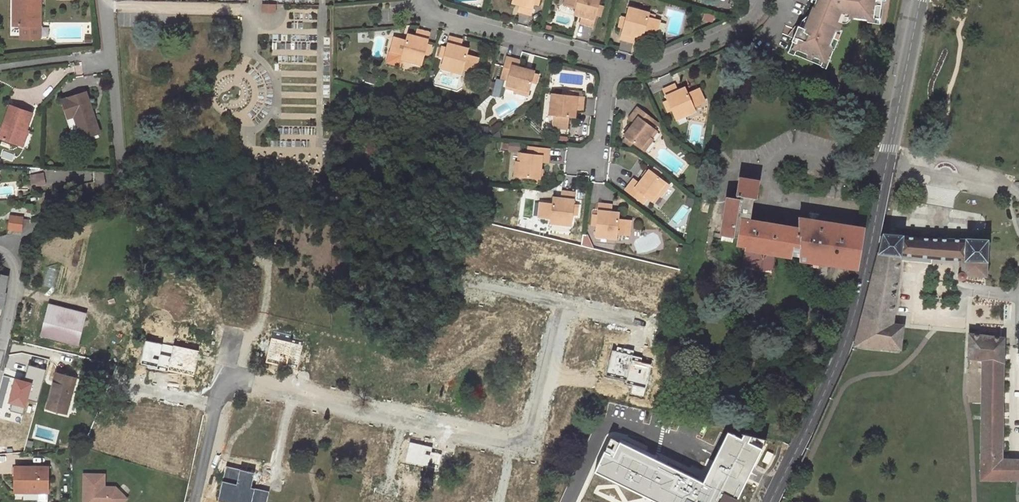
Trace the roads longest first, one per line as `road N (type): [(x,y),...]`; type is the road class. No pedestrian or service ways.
road 1 (secondary): [(771,501),(841,355),(920,0)]
road 2 (residential): [(95,199),(122,176),(104,0)]
road 3 (residential): [(610,66),(441,17),(428,0)]
road 4 (residential): [(765,0),(742,27),(650,68),(610,66)]

